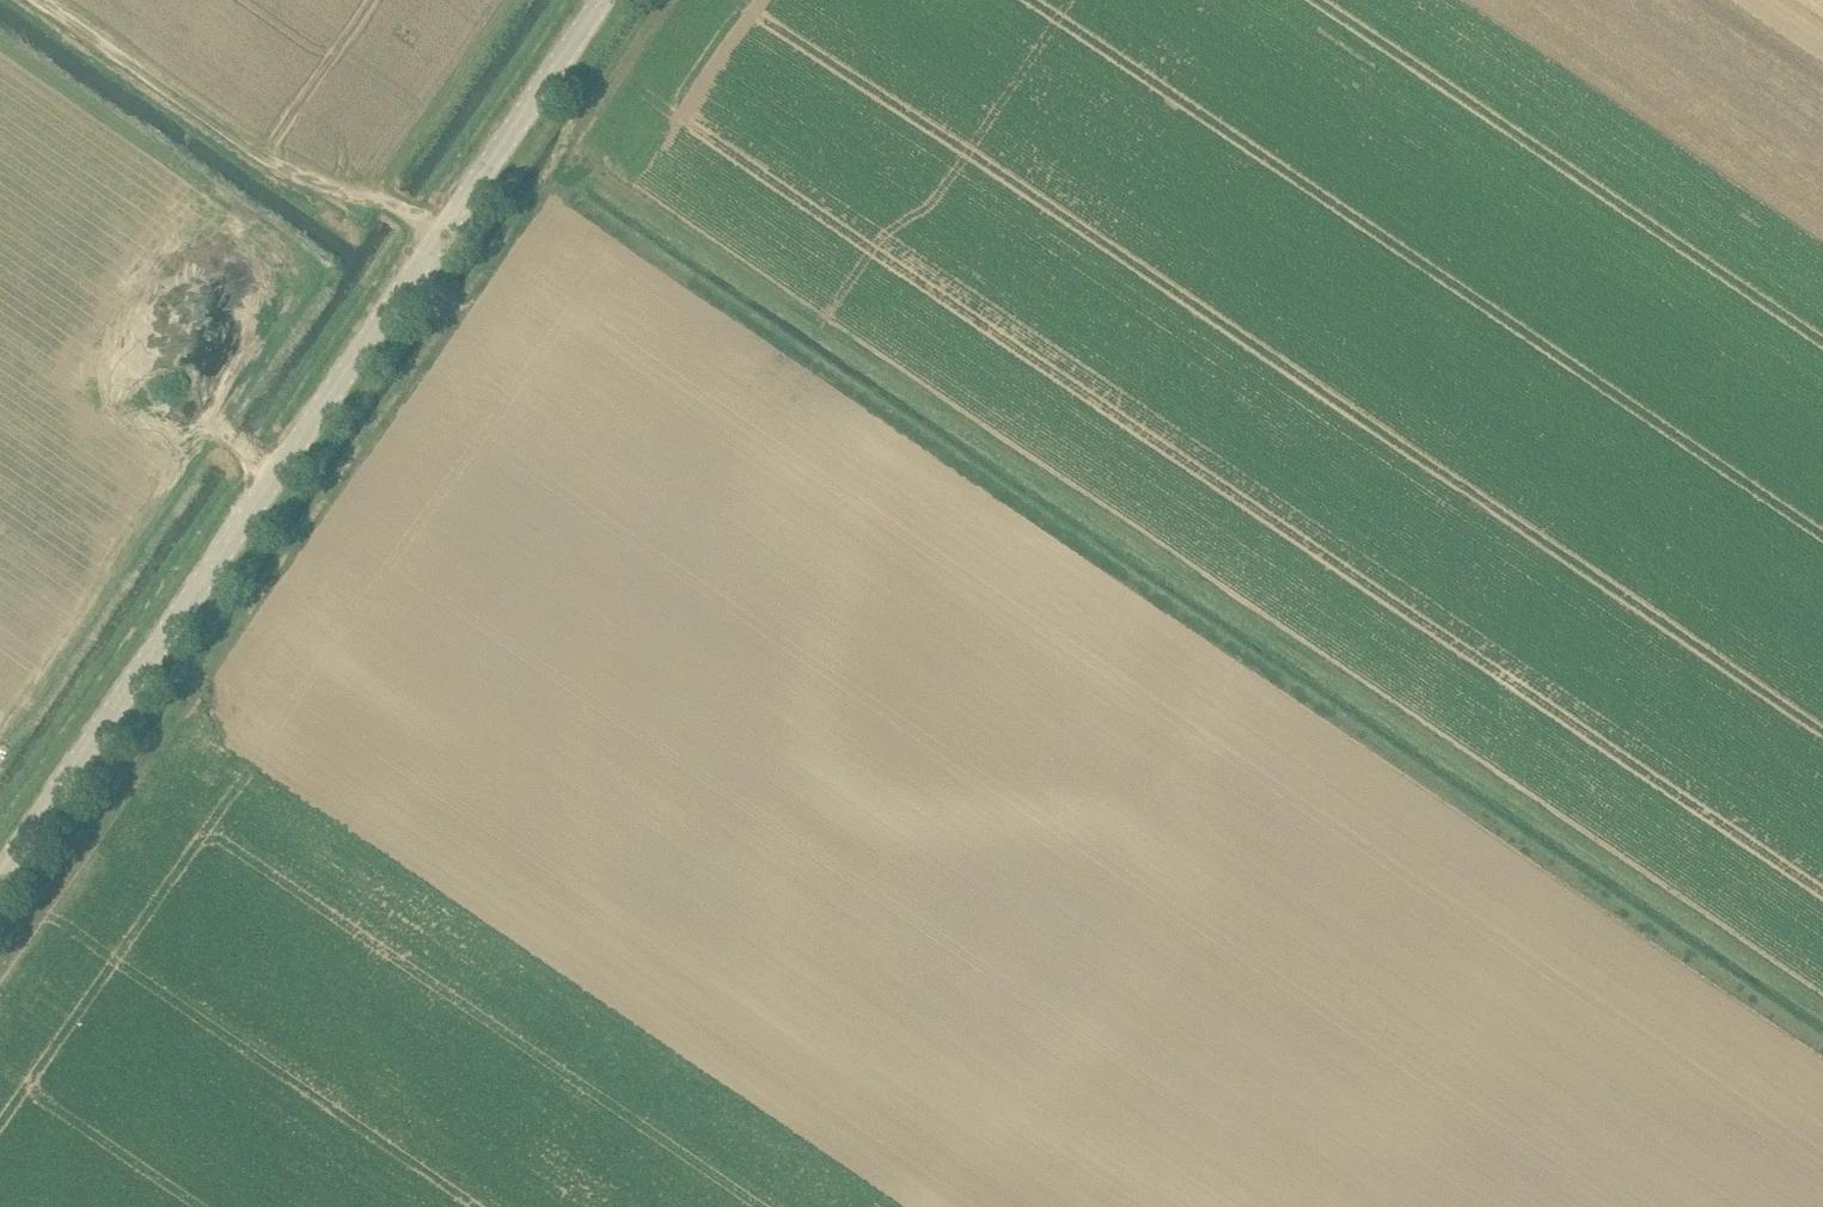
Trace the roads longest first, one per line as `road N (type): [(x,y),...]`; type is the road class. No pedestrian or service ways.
road 1 (unclassified): [(0,877),(604,0)]
road 2 (track): [(446,230),(384,206),(314,193),(34,0)]

